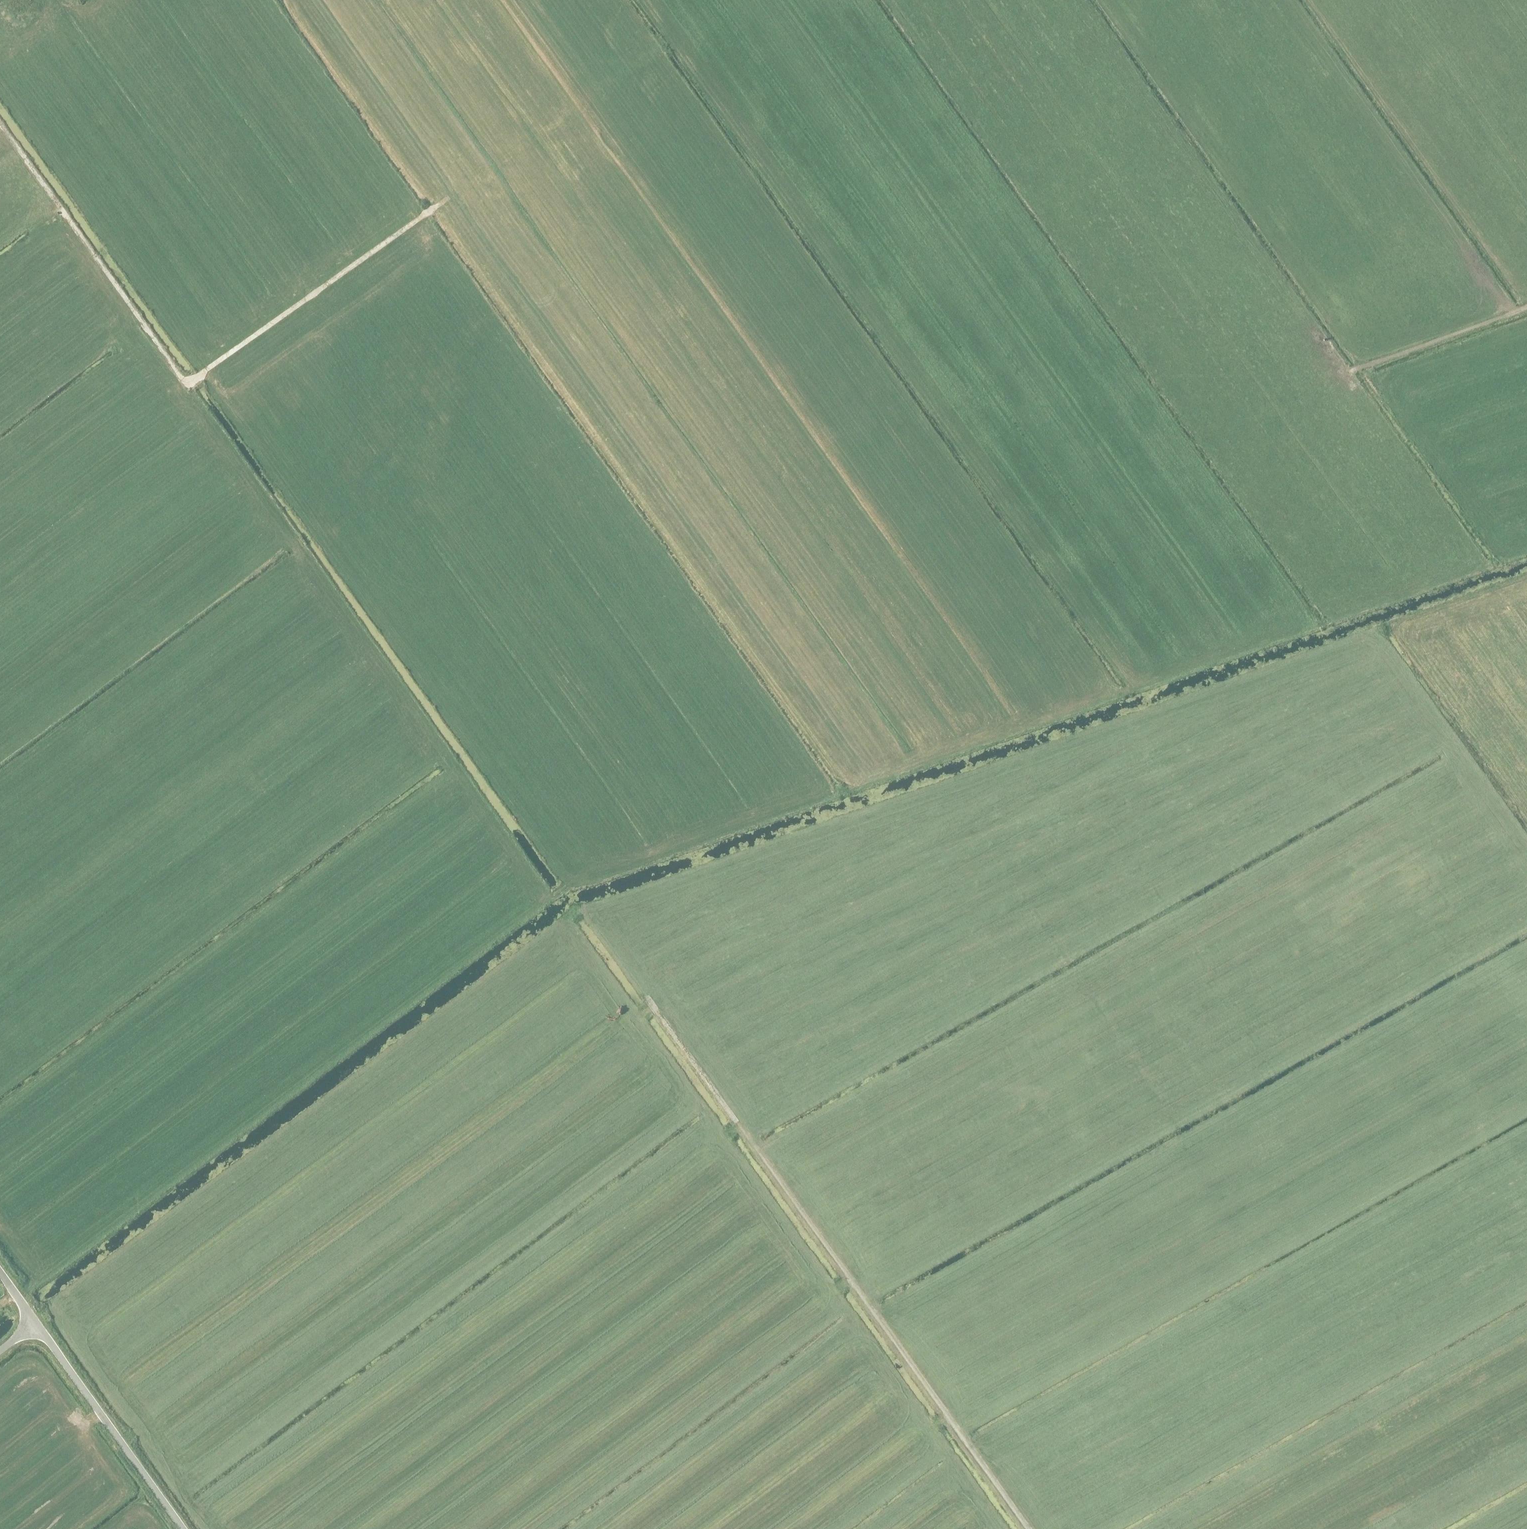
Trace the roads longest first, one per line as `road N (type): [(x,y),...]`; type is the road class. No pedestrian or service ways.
road 1 (unclassified): [(181,1528),(34,1324)]
road 2 (track): [(1526,310),(1351,372)]

